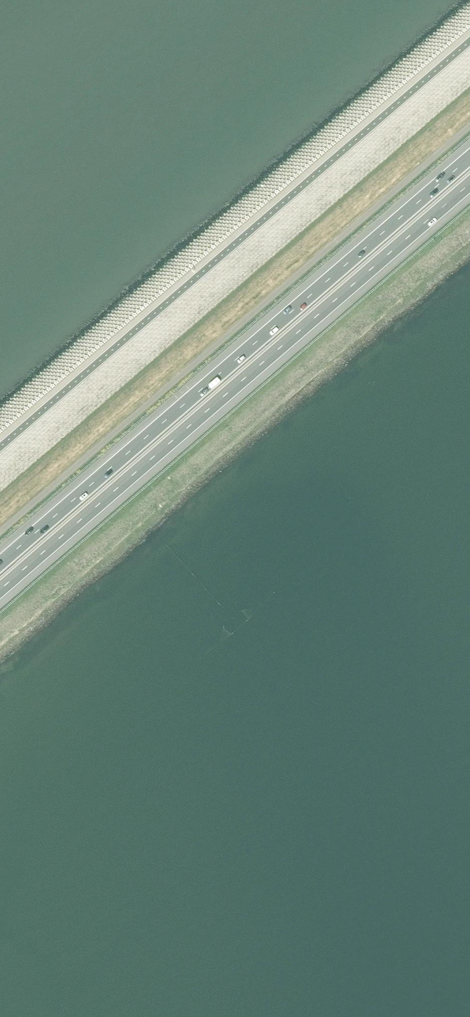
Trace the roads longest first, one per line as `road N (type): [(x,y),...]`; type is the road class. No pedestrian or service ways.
road 1 (motorway): [(469,158),(0,564)]
road 2 (motorway): [(0,590),(469,184)]

